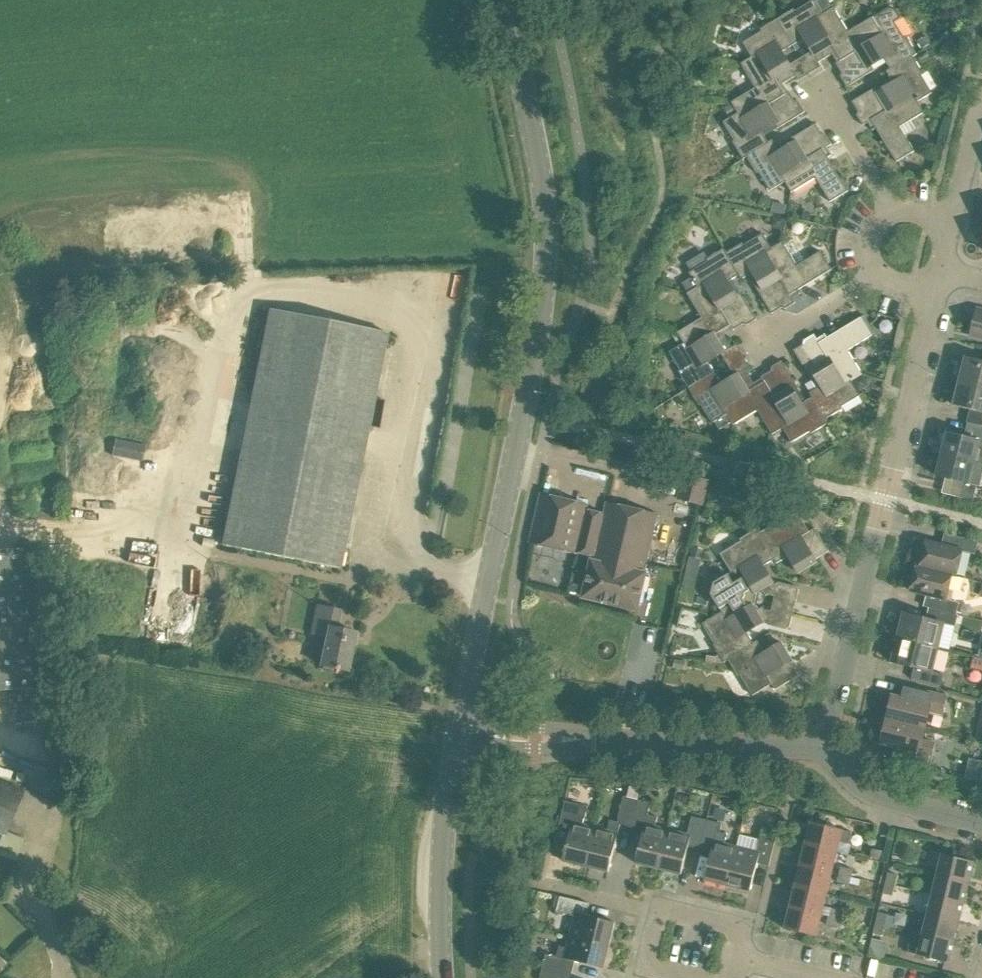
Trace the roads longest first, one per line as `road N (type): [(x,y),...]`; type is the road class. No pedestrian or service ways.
road 1 (secondary): [(455,735),(531,376),(548,256),(541,178),(505,0)]
road 2 (residential): [(936,293),(825,748)]
road 3 (secondary): [(440,977),(437,905),(455,735)]
road 4 (residential): [(825,748),(609,740)]
road 5 (residential): [(981,822),(882,798),(825,748)]
road 6 (residential): [(609,740),(534,725),(455,735)]
road 7 (residential): [(455,735),(534,750),(609,740)]
road 8 (residential): [(894,214),(816,81)]
road 9 (residential): [(751,349),(880,273)]
road 10 (residential): [(981,100),(952,222)]

